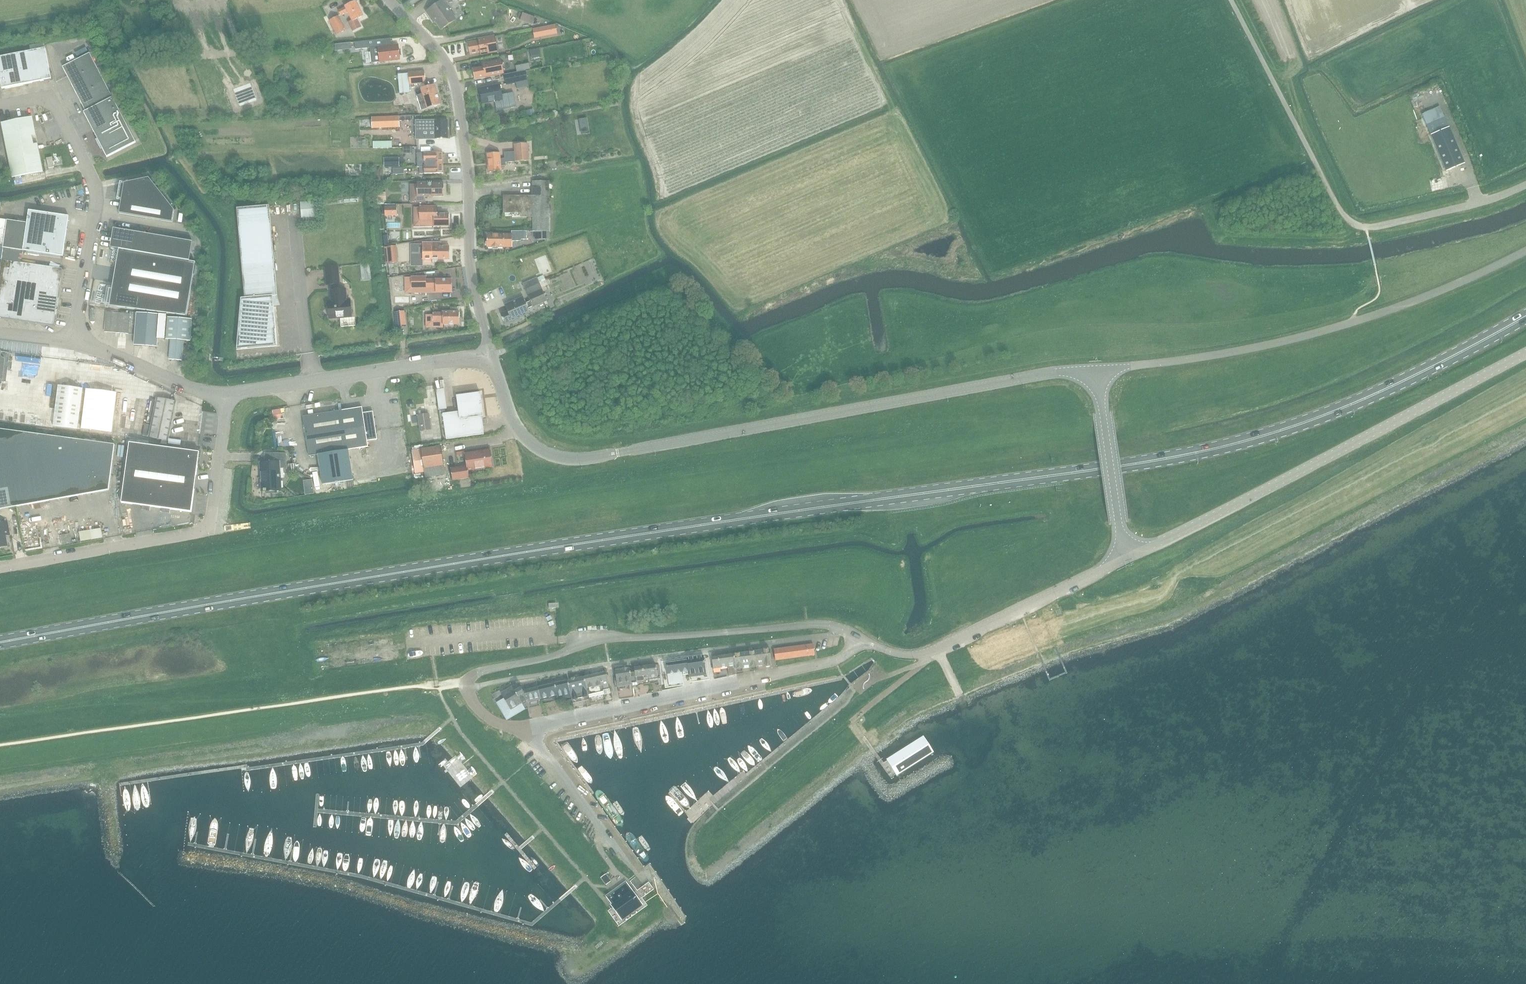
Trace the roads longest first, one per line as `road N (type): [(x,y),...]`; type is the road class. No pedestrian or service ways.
road 1 (primary): [(0,644),(608,539),(1190,453),(1328,414),(1525,315)]
road 2 (unclassified): [(1095,369),(583,459),(548,454)]
road 3 (unclassified): [(1123,559),(1525,353)]
road 4 (unclassified): [(1095,369),(1314,333),(1525,251)]
road 5 (unclassified): [(468,685),(479,671),(604,639),(839,627)]
road 6 (residential): [(491,355),(469,265),(454,83),(439,54),(389,0)]
road 7 (residential): [(468,685),(839,627)]
road 8 (residential): [(520,731),(833,661),(864,642)]
road 9 (residential): [(0,568),(204,531),(225,393)]
road 10 (residential): [(75,337),(99,191),(50,98),(0,105)]
road 11 (unclassified): [(864,642),(927,653),(1123,559)]
road 12 (residential): [(225,393),(491,355)]
road 13 (unclassified): [(1123,559),(1095,369)]
road 14 (unclassified): [(1366,227),(1525,184)]
road 15 (residential): [(225,393),(172,382),(75,337)]

